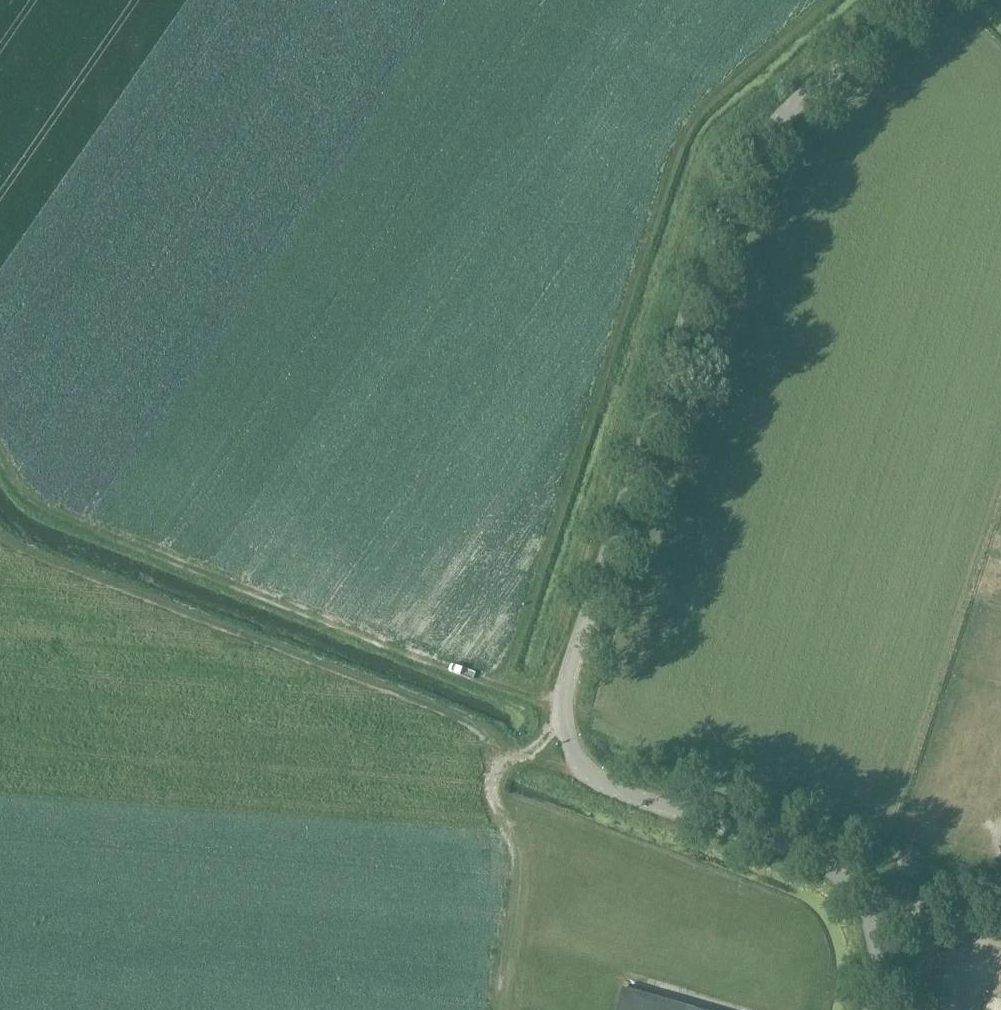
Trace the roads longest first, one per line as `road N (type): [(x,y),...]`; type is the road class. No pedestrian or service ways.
road 1 (unclassified): [(819,862),(590,776),(568,752),(562,700),(734,186),(775,122),(908,0)]
road 2 (track): [(562,725),(527,754),(493,763),(486,786),(518,849),(495,1009)]
road 3 (residential): [(868,1009),(877,975),(871,924),(854,891),(819,862)]

